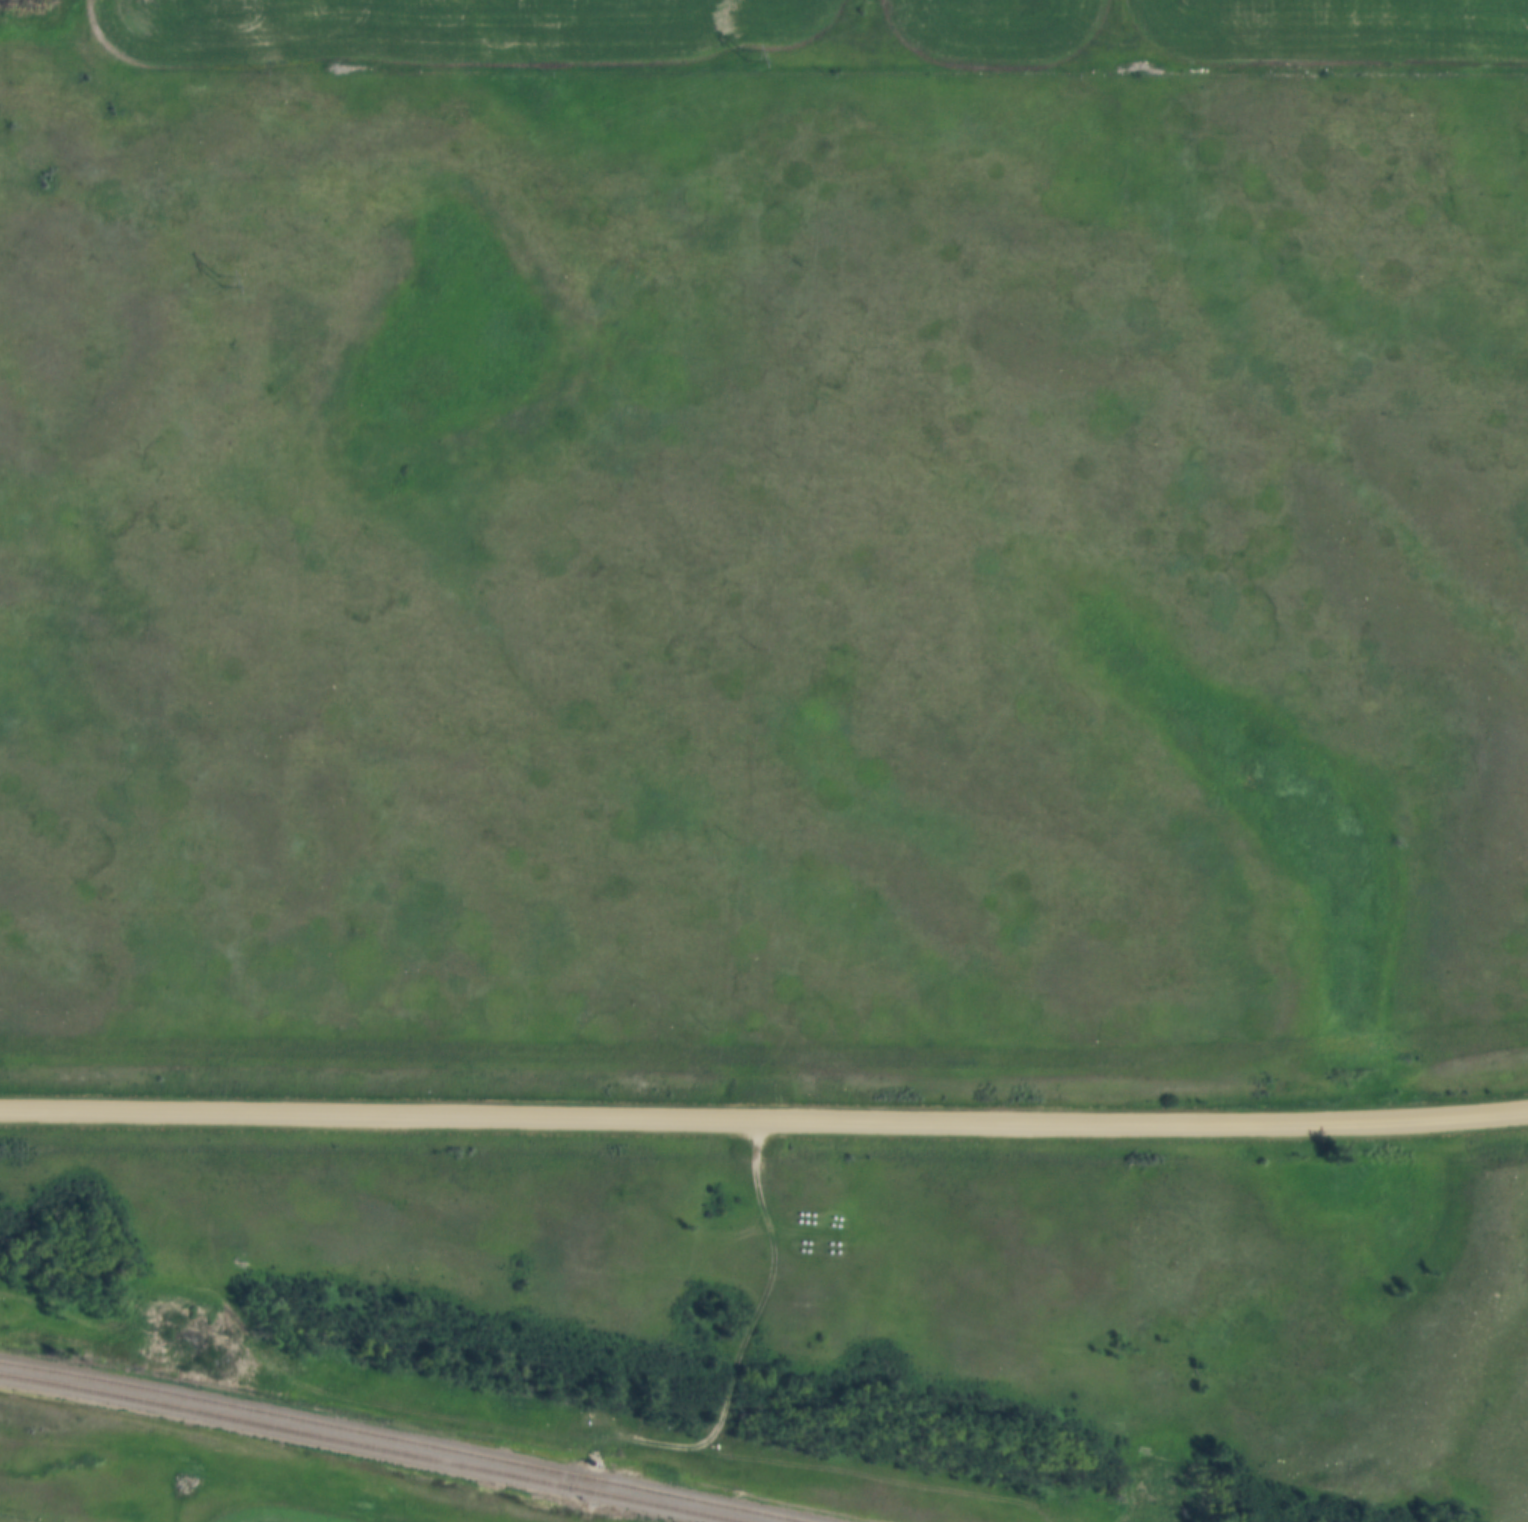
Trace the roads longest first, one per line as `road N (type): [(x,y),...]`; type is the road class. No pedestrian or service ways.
road 1 (tertiary): [(1527,1112),(1408,1127),(0,1114)]

